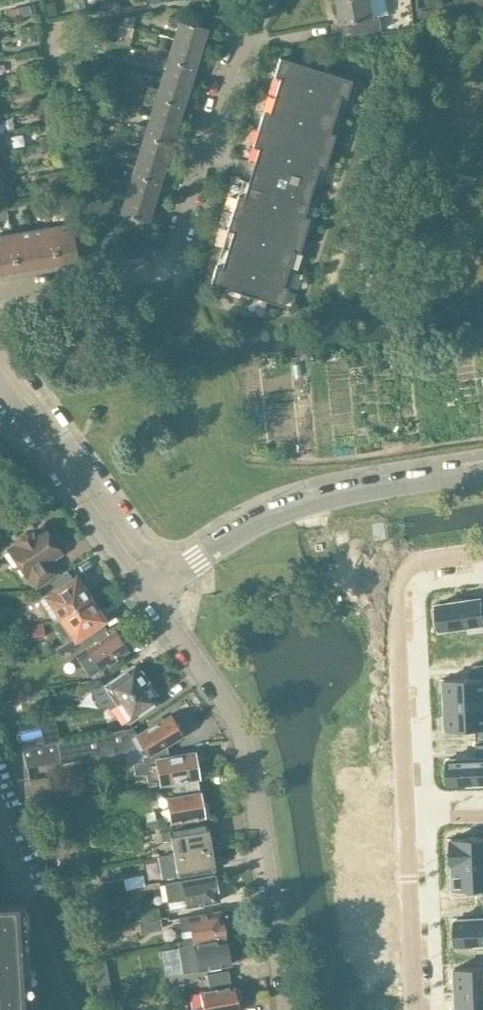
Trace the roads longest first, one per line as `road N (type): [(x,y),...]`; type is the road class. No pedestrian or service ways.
road 1 (residential): [(155,582),(166,620),(232,711),(250,753),(288,1009)]
road 2 (residential): [(269,0),(228,68),(166,259),(0,292)]
road 3 (residential): [(482,470),(314,502),(257,522),(155,582)]
road 4 (residential): [(405,817),(394,589),(403,569),(418,563),(482,553)]
road 5 (residential): [(155,582),(0,382)]
road 6 (residential): [(414,1009),(405,817)]

